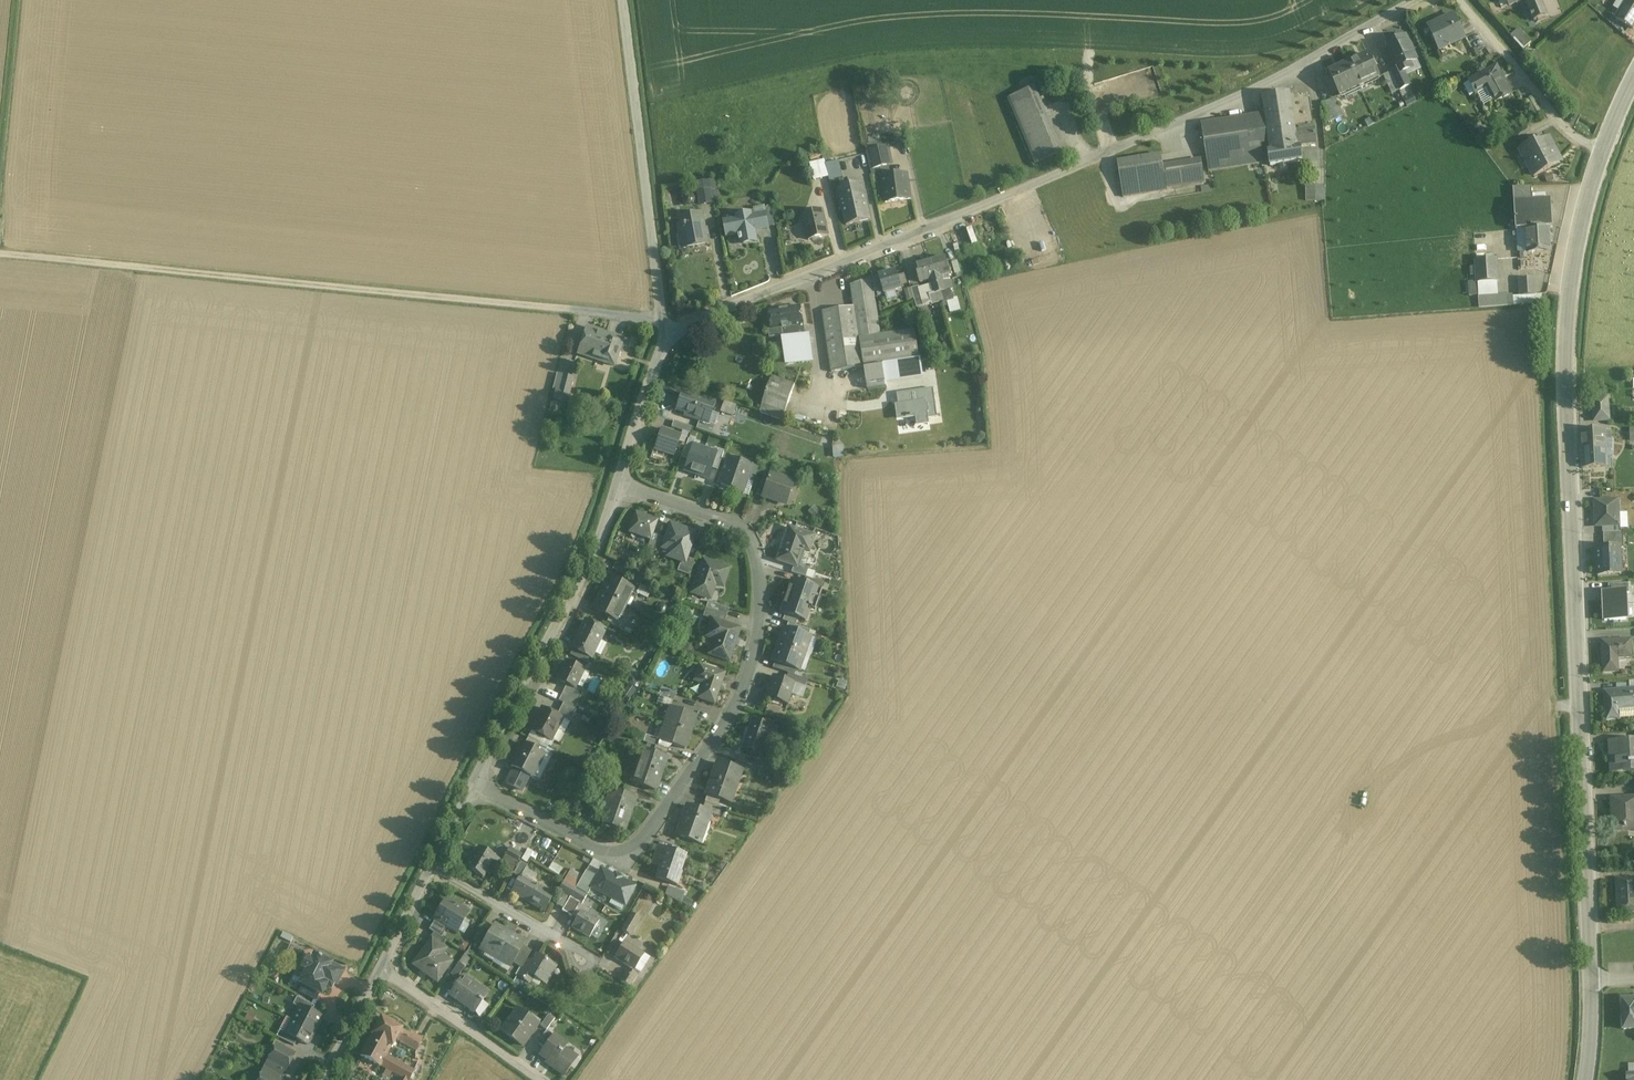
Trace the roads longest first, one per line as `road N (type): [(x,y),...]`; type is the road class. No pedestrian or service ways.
road 1 (unclassified): [(1602,148),(1568,299),(1566,365),(1591,978),(1584,1079)]
road 2 (residential): [(1415,0),(1236,96),(667,339)]
road 3 (residential): [(618,484),(740,527),(753,544),(760,573),(753,662),(734,708),(643,842),(625,856),(606,854),(472,786)]
road 4 (track): [(0,252),(663,321)]
road 5 (residential): [(624,0),(667,339)]
road 6 (residential): [(618,484),(605,529),(472,786)]
road 7 (residential): [(1461,0),(1569,133),(1602,148)]
road 8 (residential): [(382,968),(542,1079)]
road 9 (track): [(19,0),(0,190)]
road 10 (residential): [(432,868),(583,964)]
road 11 (residential): [(667,339),(618,484)]
road 12 (residential): [(382,968),(327,1079)]

